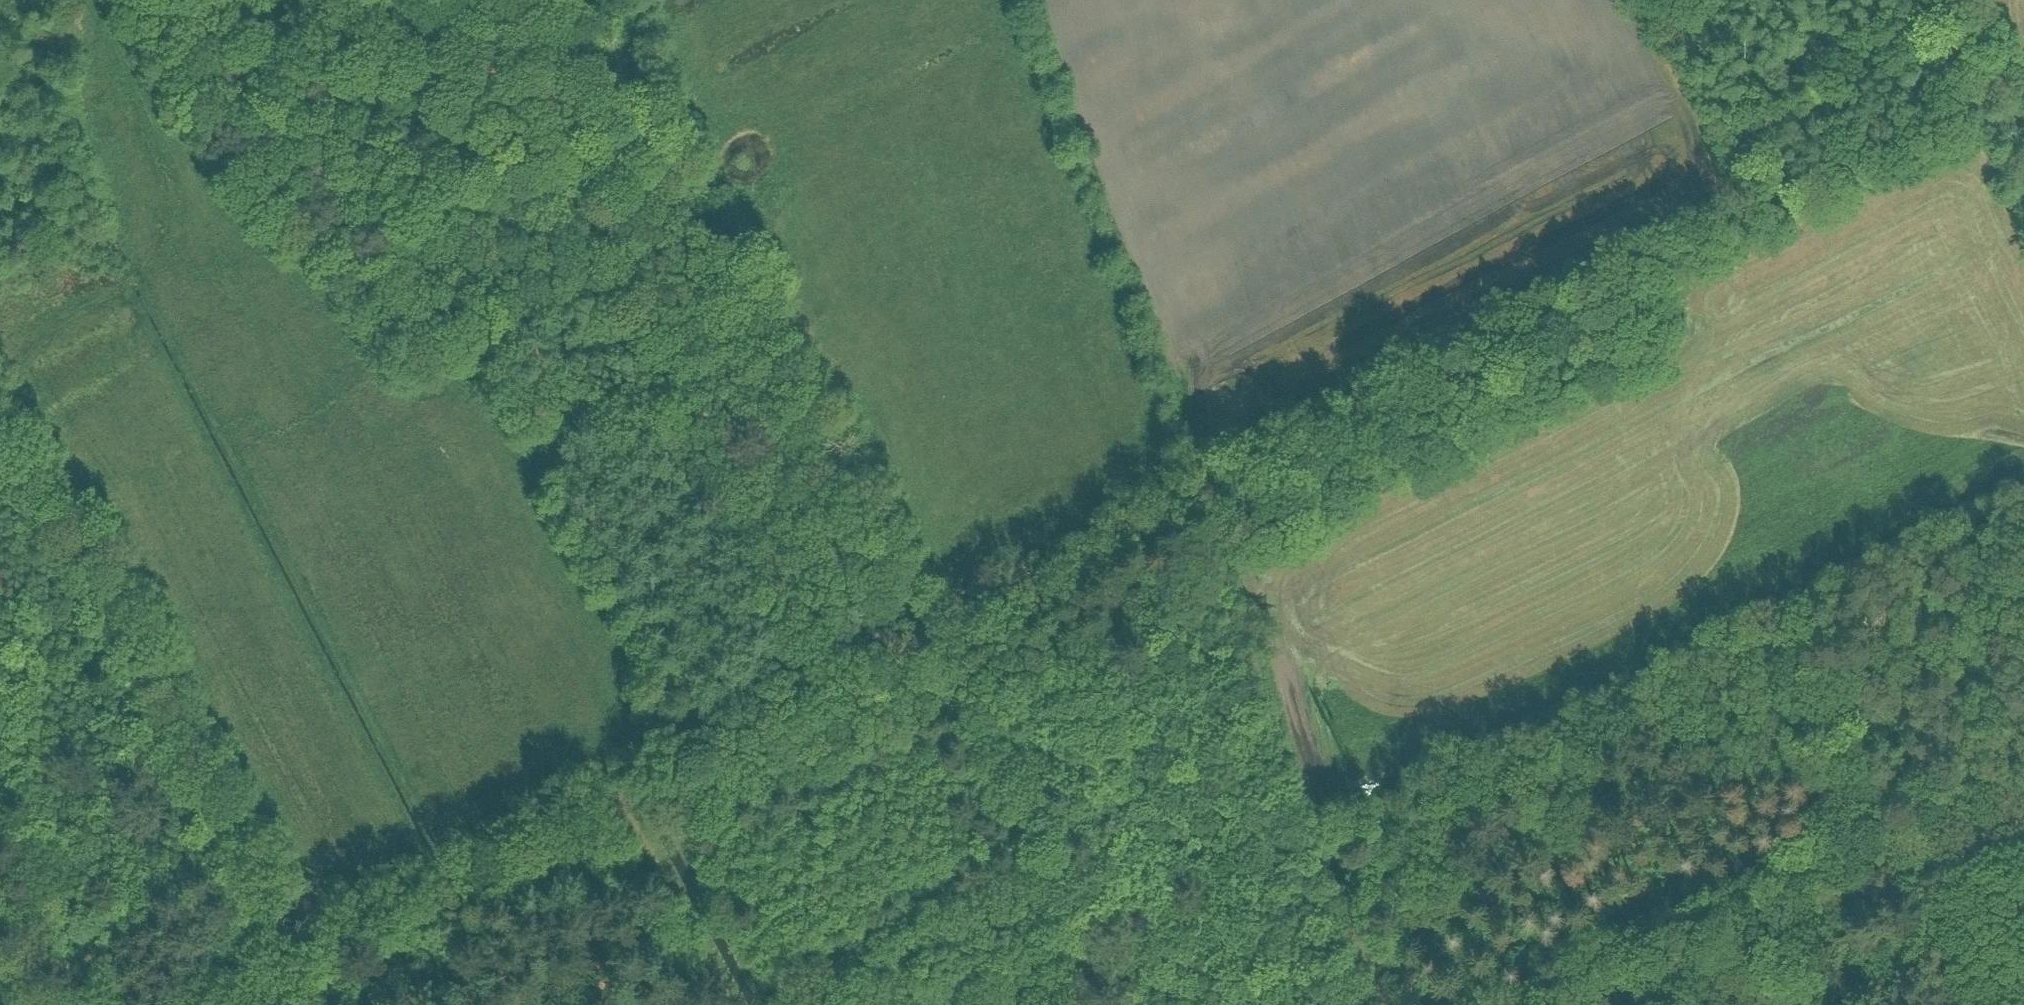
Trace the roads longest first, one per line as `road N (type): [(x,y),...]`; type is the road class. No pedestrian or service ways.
road 1 (track): [(1198,510),(1238,567),(1289,696),(1391,1004)]
road 2 (tertiary): [(1641,1004),(2023,825)]
road 3 (track): [(633,796),(740,1004)]
road 4 (track): [(2023,129),(1958,0)]

